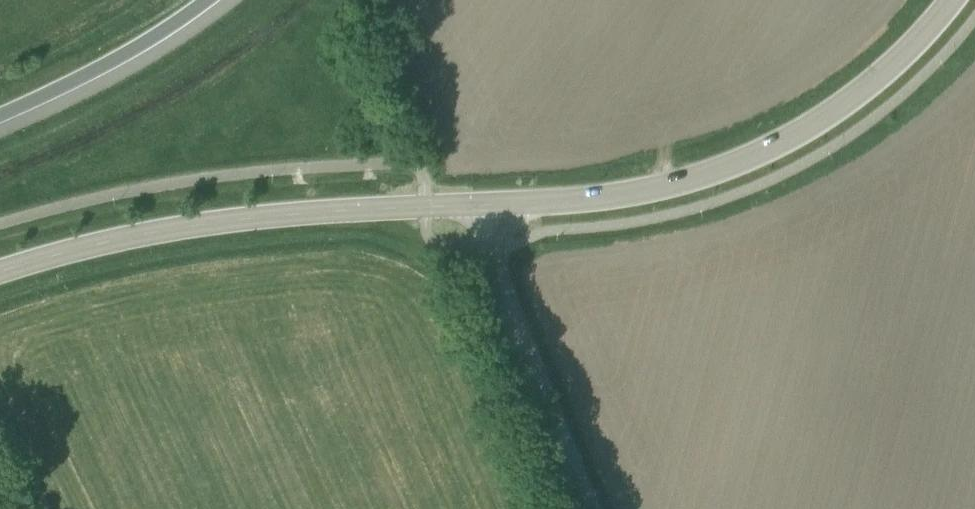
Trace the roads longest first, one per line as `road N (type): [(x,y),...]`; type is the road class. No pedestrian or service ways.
road 1 (tertiary): [(491,204),(630,194),(745,159),(839,108),(952,0)]
road 2 (tertiary): [(0,272),(163,232),(281,215),(491,204)]
road 3 (unclassified): [(589,508),(502,292),(491,204)]
road 4 (motorway): [(0,113),(91,74),(208,0)]

